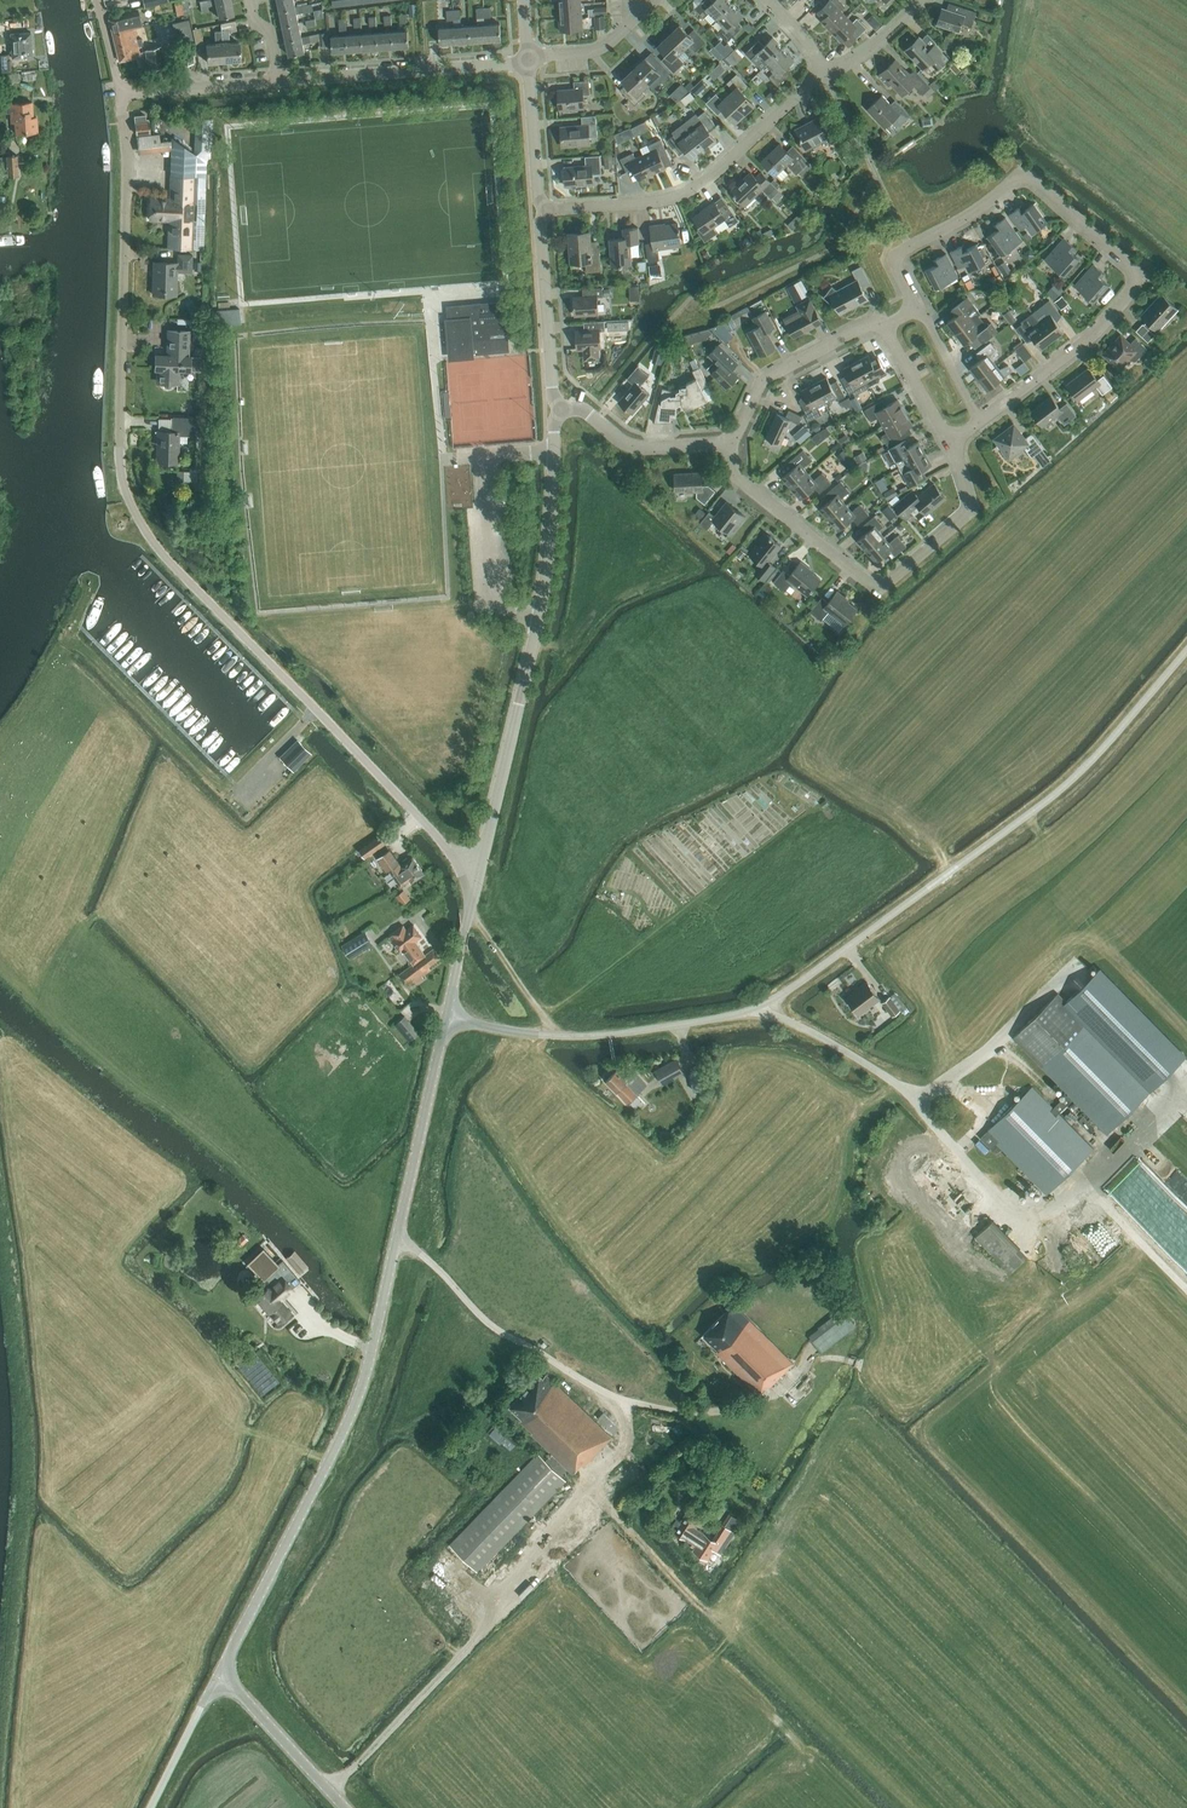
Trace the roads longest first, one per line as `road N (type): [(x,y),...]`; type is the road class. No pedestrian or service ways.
road 1 (tertiary): [(216,1679),(364,1379),(445,1017)]
road 2 (unclassified): [(1024,817),(806,978),(743,1012),(578,1036),(445,1017)]
road 3 (unclassified): [(463,872),(157,546),(125,487),(120,429)]
road 4 (tertiary): [(463,872),(485,842),(538,618),(554,495),(553,404)]
road 5 (residential): [(881,324),(917,310),(896,253),(981,206),(1023,170),(1144,278)]
road 6 (track): [(328,1790),(492,1622),(474,1599),(574,1499)]
road 7 (residential): [(974,509),(878,591),(736,477),(727,442)]
road 8 (residential): [(120,429),(126,173),(120,93)]
road 9 (residential): [(540,211),(684,193),(826,77)]
road 10 (residential): [(949,442),(1096,333),(1144,278)]
road 11 (track): [(588,1486),(731,1630),(712,1671)]
road 12 (residential): [(280,81),(527,60)]
road 13 (unclassified): [(1024,817),(1099,752),(1186,650)]
road 14 (residential): [(727,442),(762,380),(881,324)]
road 15 (tertiary): [(553,404),(540,211)]
road 16 (residential): [(553,404),(580,407),(637,447),(727,442)]
road 17 (tertiary): [(345,1807),(216,1679)]
road 18 (track): [(1007,1208),(1026,1213),(1062,1203),(1151,1116)]
road 19 (residential): [(120,93),(280,81)]
road 20 (tertiary): [(540,211),(527,60)]
road 21 (track): [(555,1035),(469,912)]
road 22 (track): [(1186,1289),(1082,1183)]
road 23 (tertiary): [(445,1017),(469,912),(463,872)]
road 24 (residential): [(527,60),(598,50),(654,0)]
road 25 (unclassified): [(150,1807),(216,1679)]
road 26 (residential): [(949,442),(881,324)]
road 27 (residential): [(826,77),(866,53),(924,0)]

